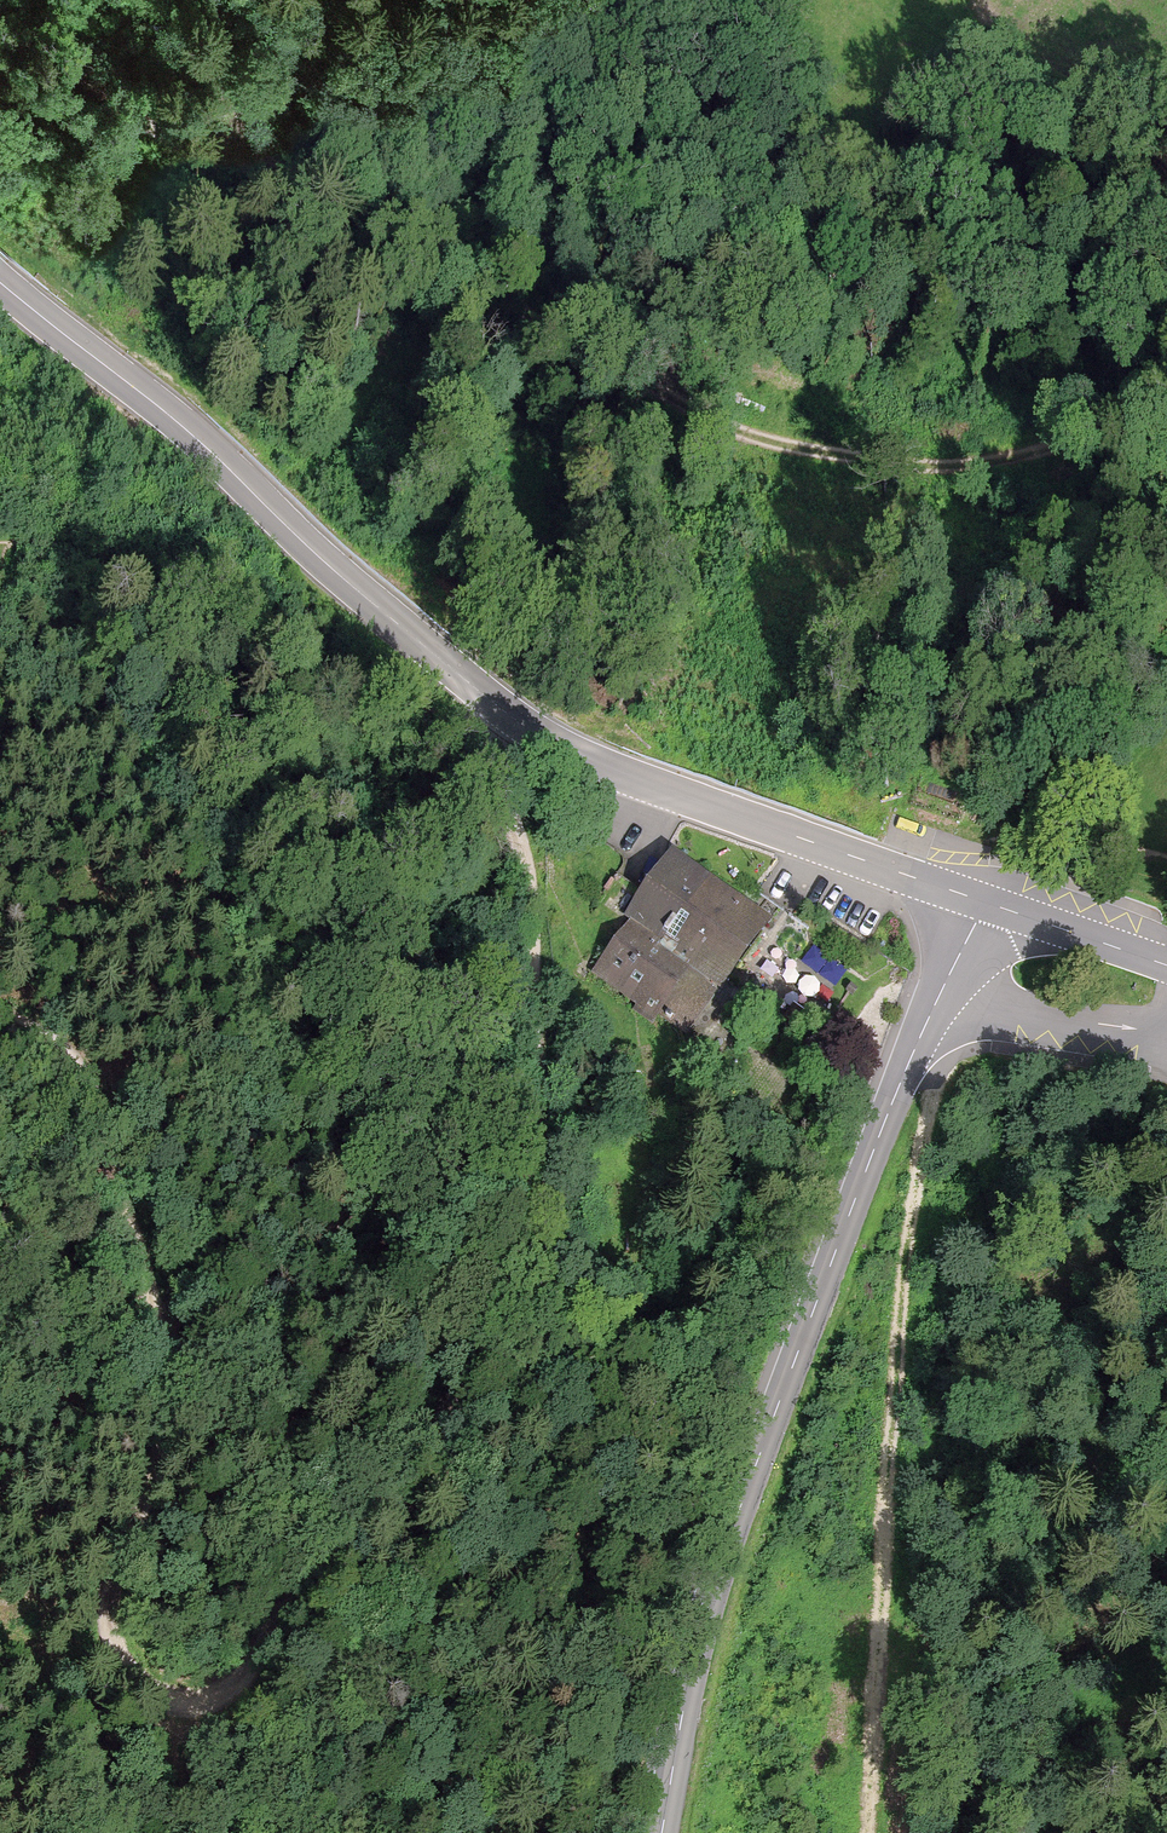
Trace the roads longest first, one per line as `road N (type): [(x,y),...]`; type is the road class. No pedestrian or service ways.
road 1 (track): [(484,739),(524,888),(527,1147),(496,1251),(429,1432),(373,1515),(302,1570),(245,1668),(213,1696),(181,1707),(154,1698),(123,1670),(108,1635),(107,1586),(166,1421),(166,1368),(115,1168)]
road 2 (track): [(0,44),(31,69),(200,149),(302,183),(499,290),(621,377),(764,442),(884,467),(967,465),(1044,450),(1166,406)]
road 3 (secondary): [(986,903),(703,806),(542,737),(339,576),(166,412),(0,282)]
road 4 (unclassified): [(986,903),(891,1108),(727,1533),(688,1673),(660,1832)]
road 5 (track): [(870,1832),(888,1511),(930,1151),(936,1001)]
road 6 (track): [(974,0),(1013,59),(1051,94),(1104,100),(1166,88)]
road 7 (track): [(181,1707),(137,1737),(0,1794)]
road 8 (secondary): [(1166,965),(986,903)]
road 9 (track): [(115,1168),(88,1093),(52,1045)]

